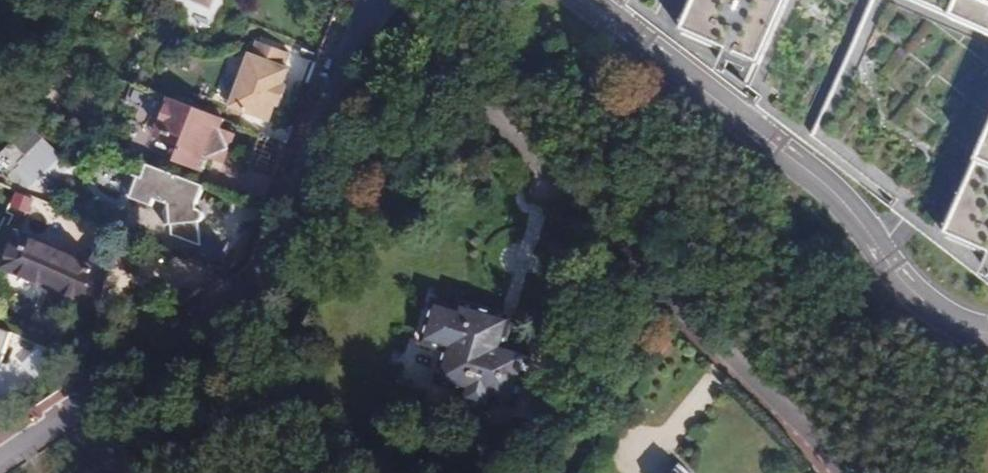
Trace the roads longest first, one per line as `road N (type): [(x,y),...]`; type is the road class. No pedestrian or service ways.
road 1 (residential): [(366,0),(272,254),(256,275),(0,458)]

